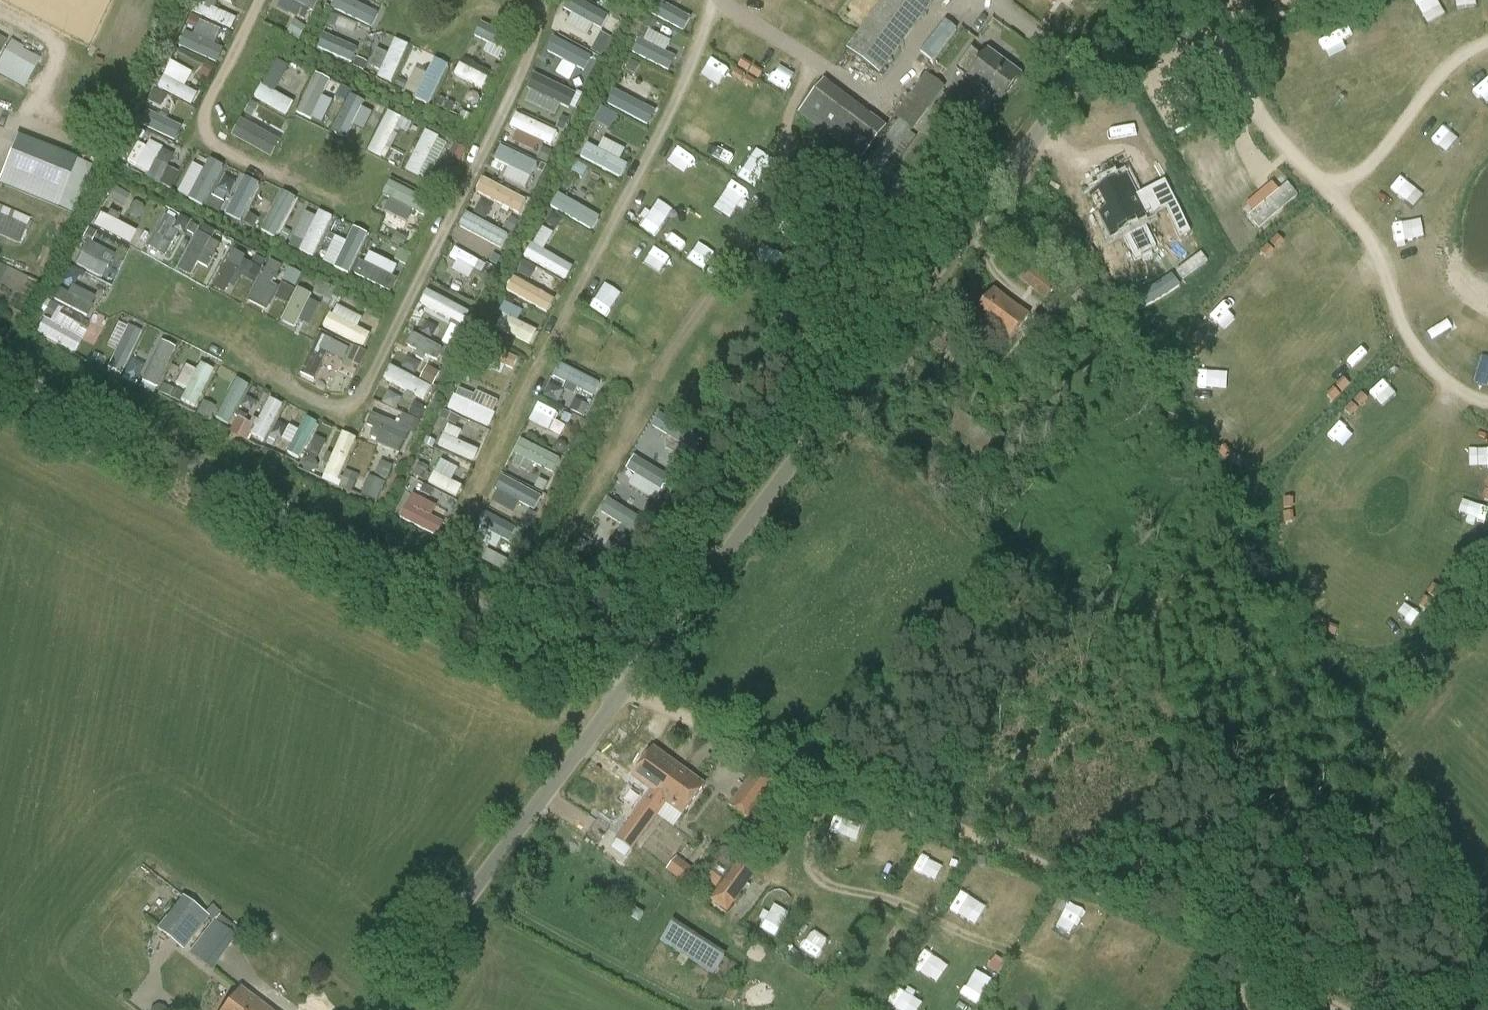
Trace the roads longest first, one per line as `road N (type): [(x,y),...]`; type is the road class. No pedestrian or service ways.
road 1 (unclassified): [(628,683),(1133,0)]
road 2 (track): [(628,683),(769,757),(989,843),(1343,1009)]
road 3 (unclassified): [(628,683),(0,364)]
road 4 (unclassified): [(382,1009),(628,683)]
road 5 (track): [(365,390),(351,403),(321,402),(233,337),(151,294)]

